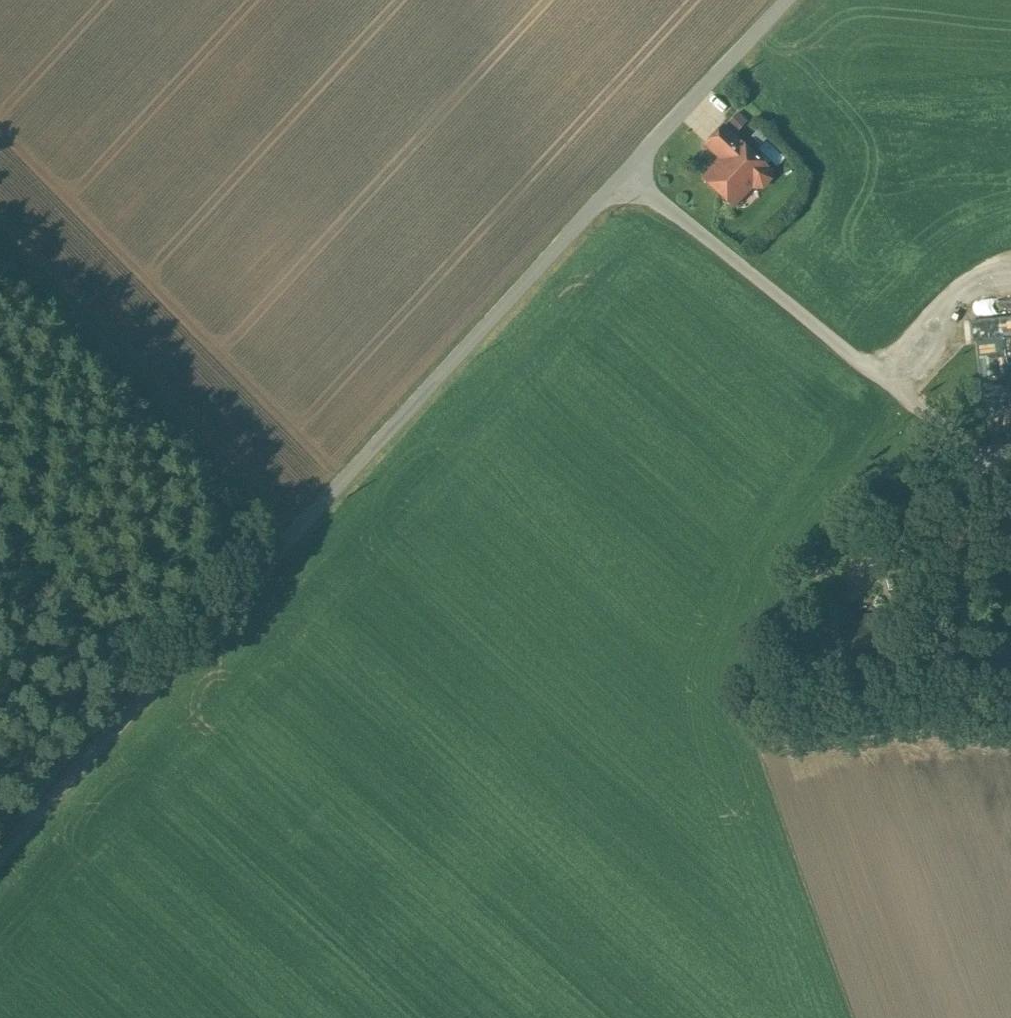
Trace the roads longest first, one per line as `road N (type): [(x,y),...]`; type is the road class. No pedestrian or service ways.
road 1 (unclassified): [(787,0),(0,854)]

